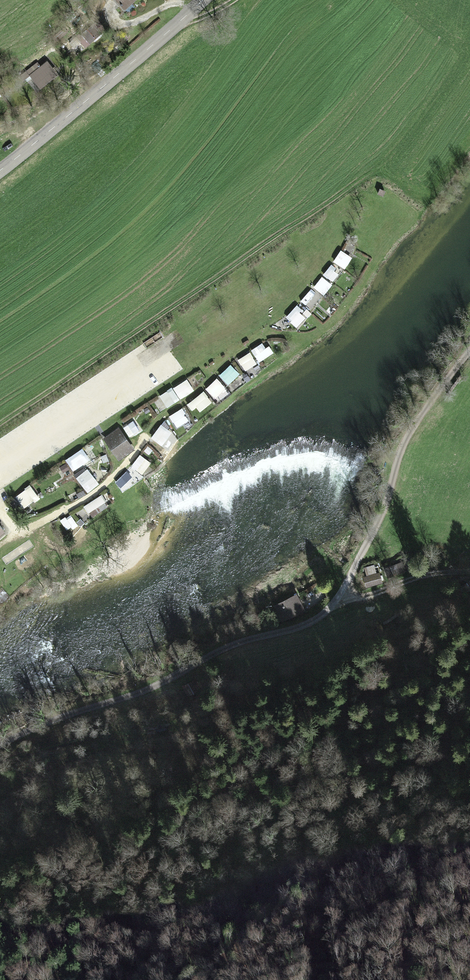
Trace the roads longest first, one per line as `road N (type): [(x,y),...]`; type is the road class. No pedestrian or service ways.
road 1 (unclassified): [(0,742),(328,608),(378,525),(408,434),(469,351)]
road 2 (track): [(375,262),(331,323),(306,338),(260,338),(163,420),(99,489),(29,524),(11,523)]
road 3 (secondary): [(0,170),(203,0)]
road 4 (track): [(0,757),(149,723)]
road 5 (track): [(335,603),(469,570)]

